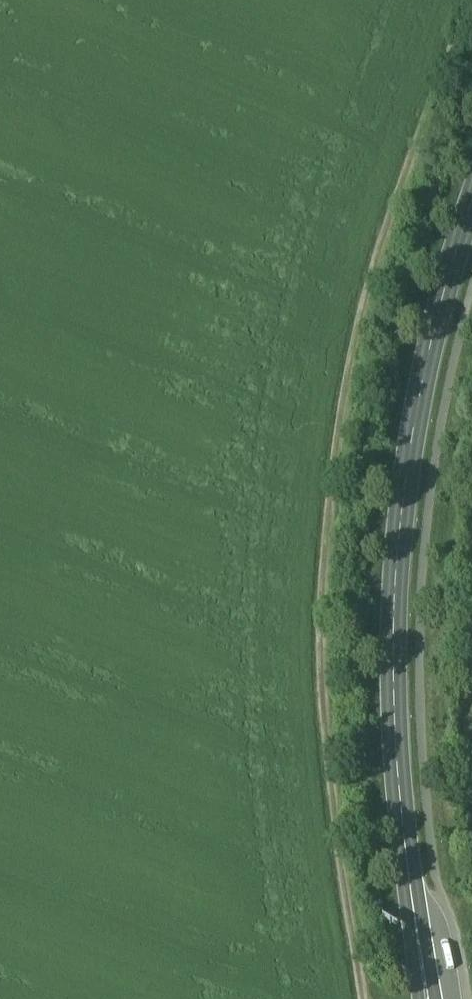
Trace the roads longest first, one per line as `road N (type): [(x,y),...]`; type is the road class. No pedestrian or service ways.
road 1 (track): [(361,998),(341,876),(320,624),(339,435),(382,241),(470,0)]
road 2 (tertiary): [(428,998),(402,825),(393,638),(403,495),(432,338),(471,203)]
road 3 (track): [(471,812),(471,632)]

